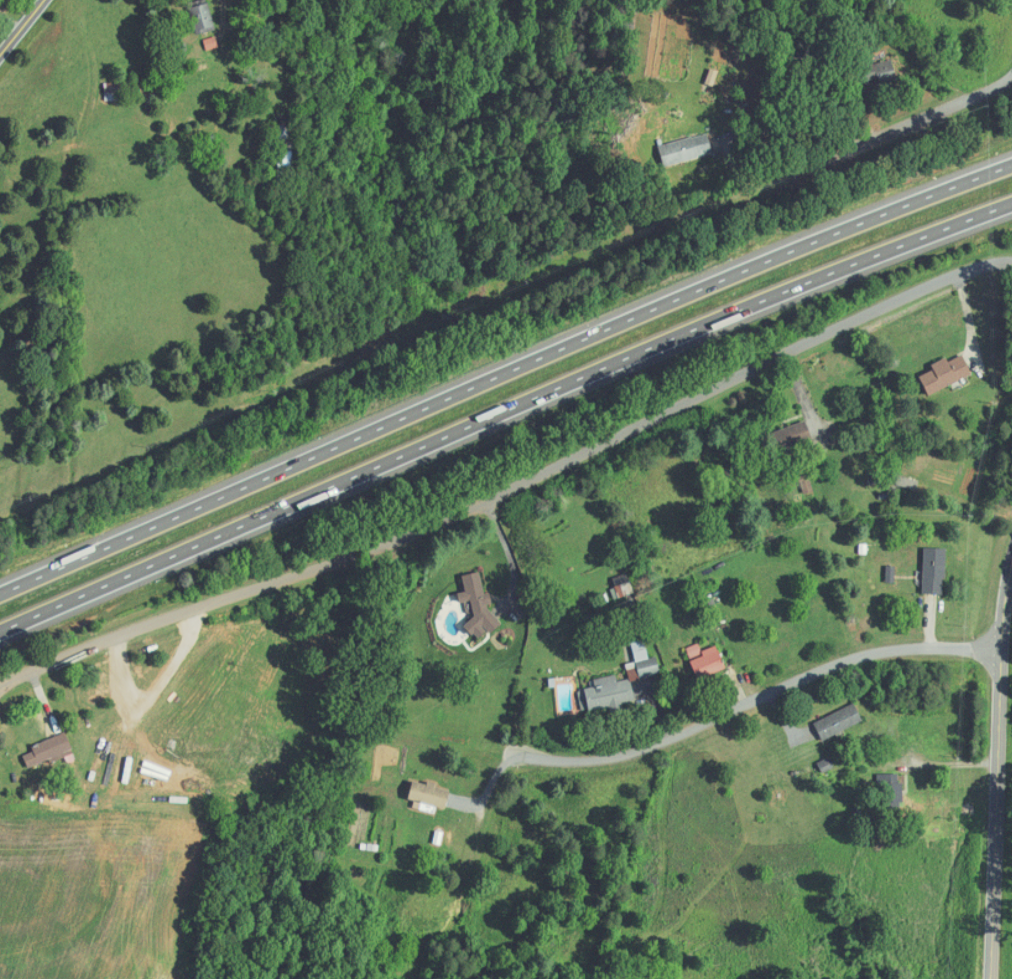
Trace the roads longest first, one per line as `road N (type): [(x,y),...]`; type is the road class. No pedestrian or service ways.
road 1 (motorway): [(1011,164),(758,263),(0,593)]
road 2 (motorway): [(0,630),(616,360),(1011,203)]
road 3 (residential): [(339,557),(427,528),(953,272),(1011,258)]
road 4 (residential): [(998,647),(884,650),(829,665),(648,750),(604,761),(558,762),(500,749)]
road 5 (residential): [(986,978),(998,647),(1011,562)]
road 6 (residential): [(339,557),(123,630),(0,686)]
road 7 (residential): [(771,172),(971,106),(1011,66)]
road 8 (residential): [(576,761),(610,926),(589,978)]

